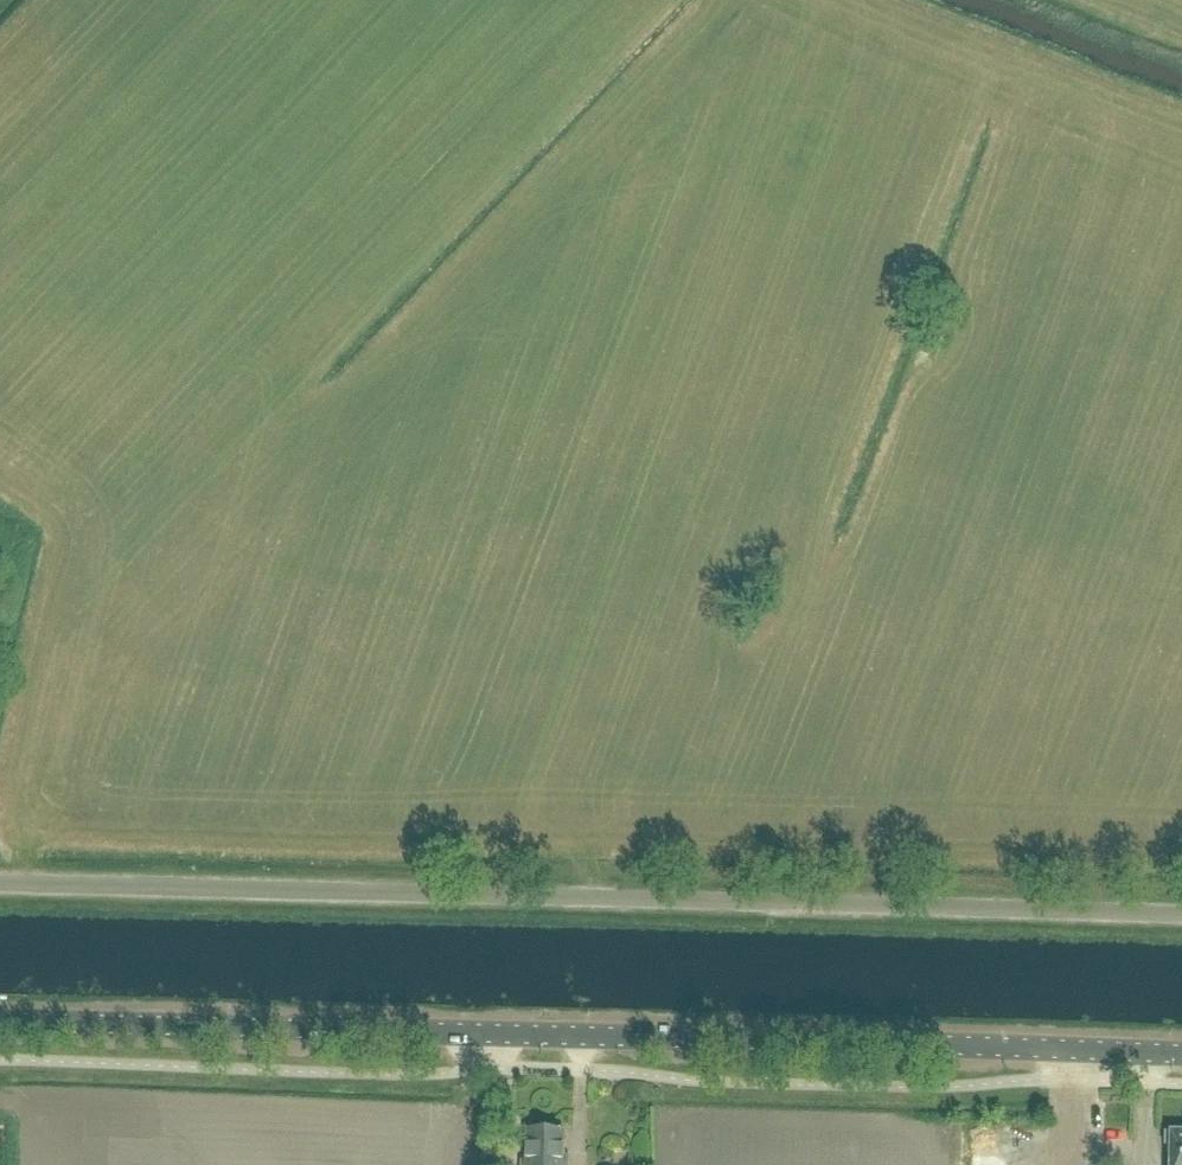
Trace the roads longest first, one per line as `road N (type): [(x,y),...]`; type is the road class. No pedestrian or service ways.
road 1 (tertiary): [(1181,1057),(0,1022)]
road 2 (unclassified): [(1181,912),(0,883)]

